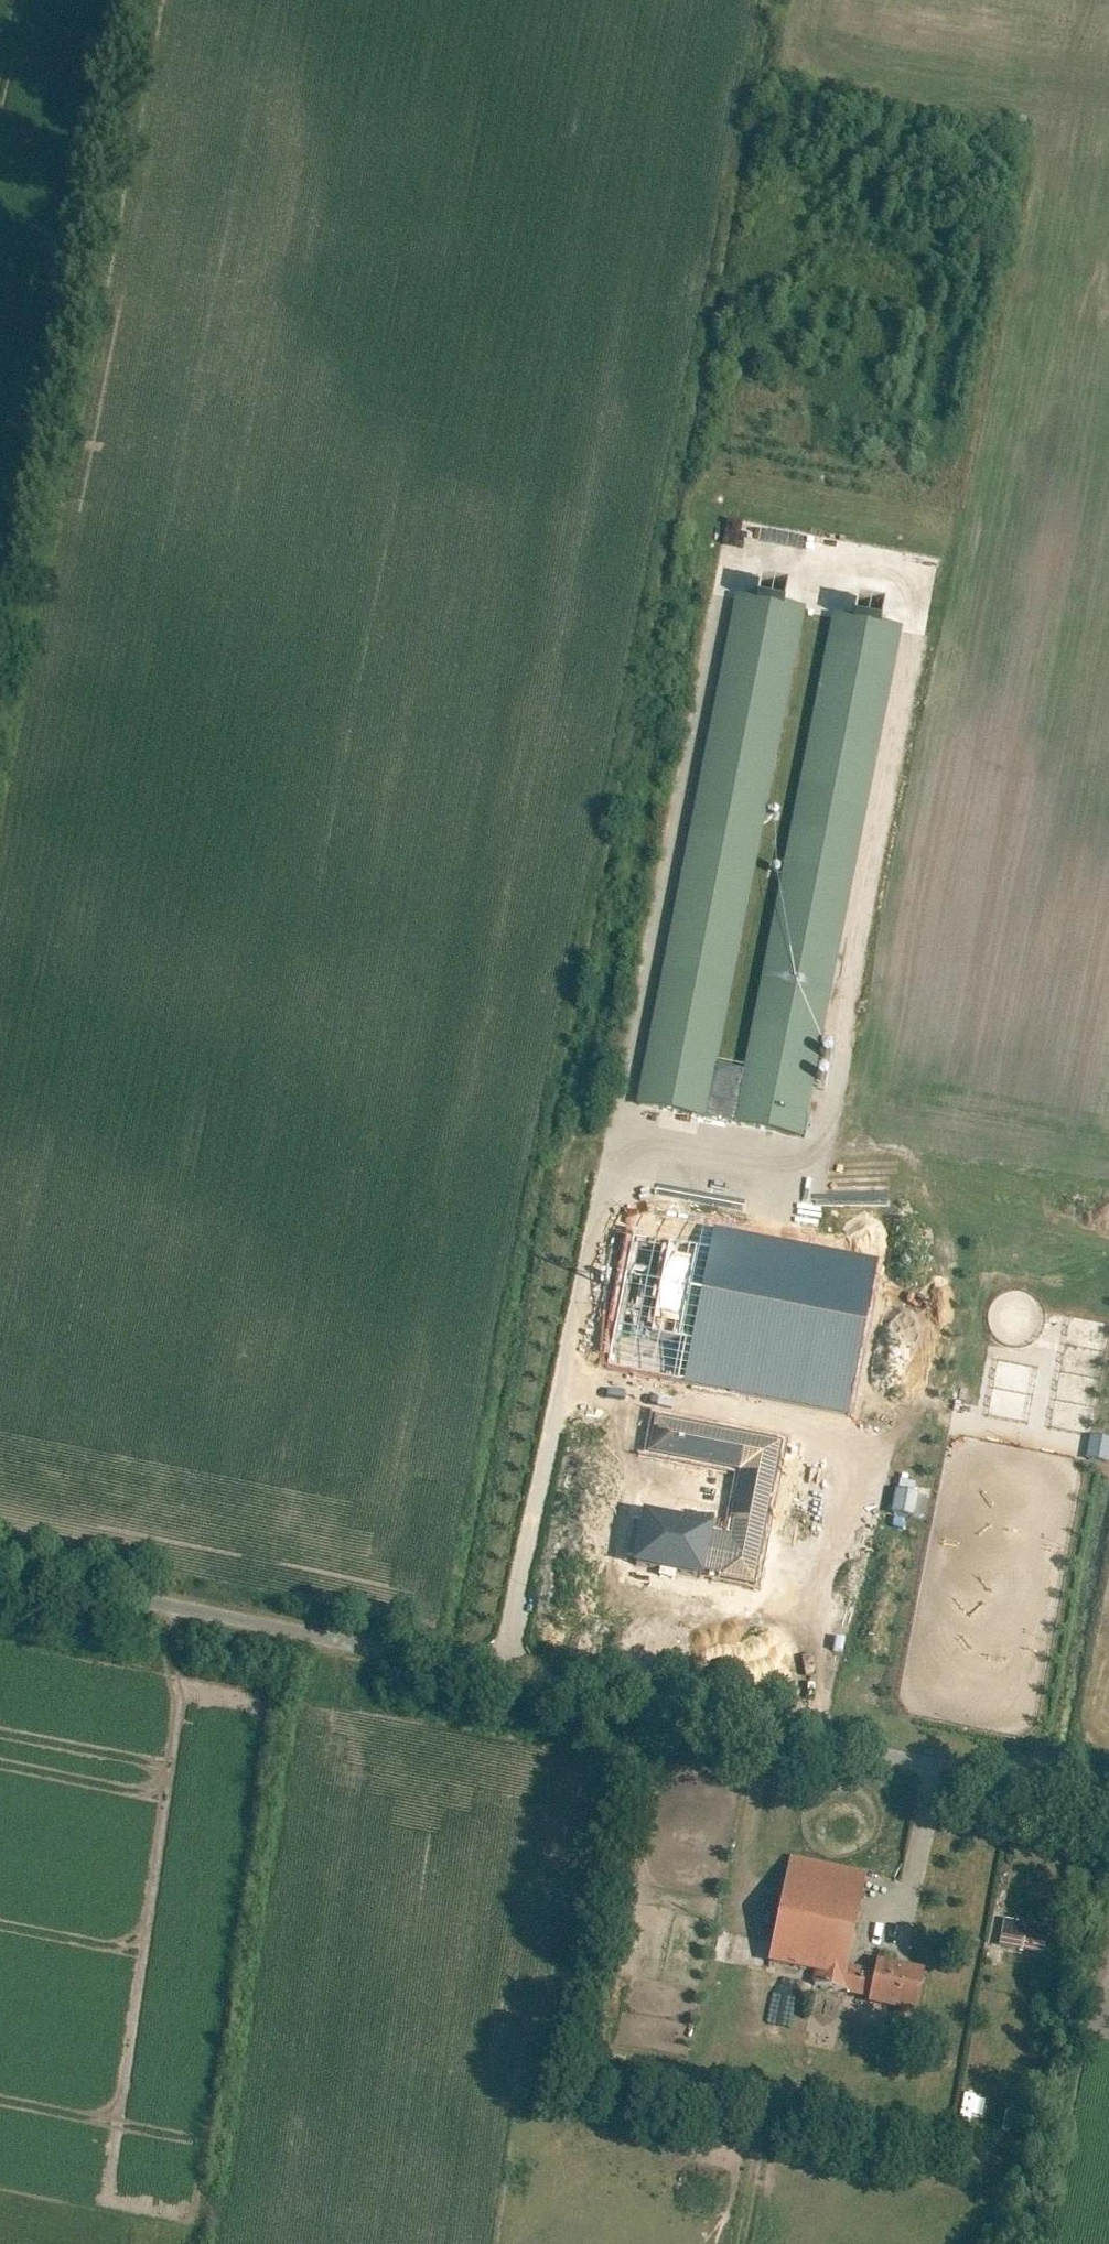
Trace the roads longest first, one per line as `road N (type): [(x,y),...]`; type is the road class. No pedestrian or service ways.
road 1 (unclassified): [(0,1568),(1108,1797)]

